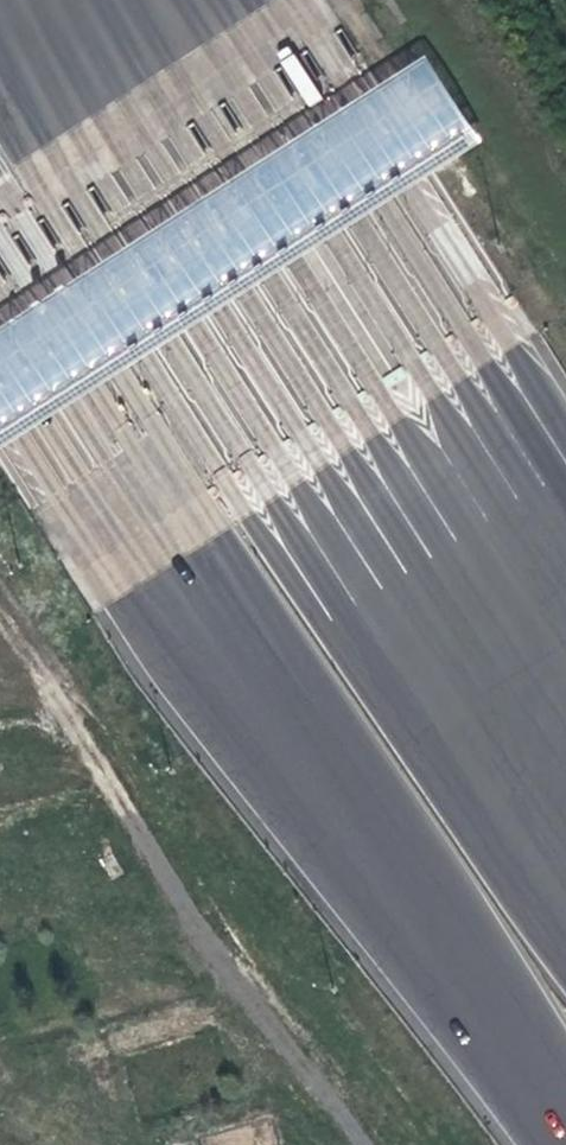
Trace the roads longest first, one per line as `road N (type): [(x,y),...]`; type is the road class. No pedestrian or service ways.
road 1 (motorway): [(0,282),(565,1133)]
road 2 (motorway): [(565,731),(116,0)]

